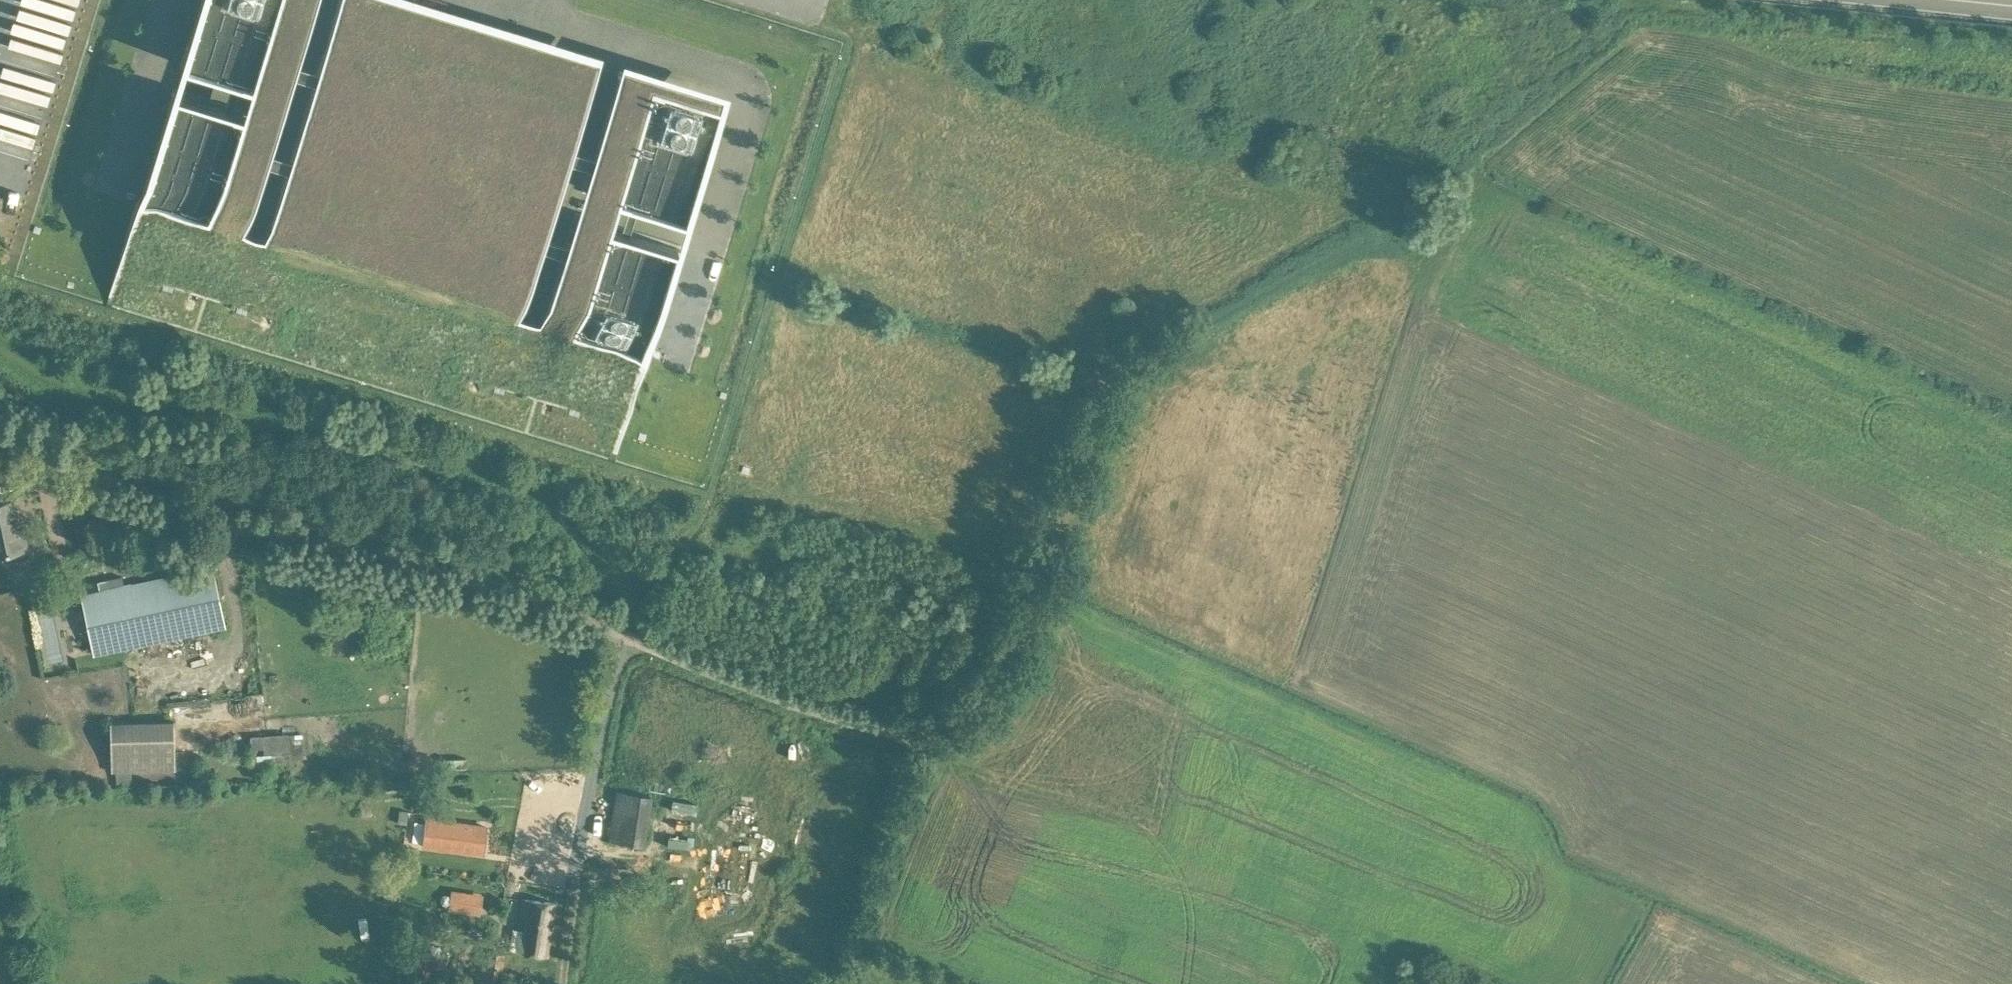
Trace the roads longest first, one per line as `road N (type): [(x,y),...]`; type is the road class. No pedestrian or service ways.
road 1 (unclassified): [(1099,401),(1028,611),(998,671),(972,702),(933,725),(881,729),(761,690),(525,592),(226,520),(0,434)]
road 2 (track): [(564,983),(601,723),(623,634)]

